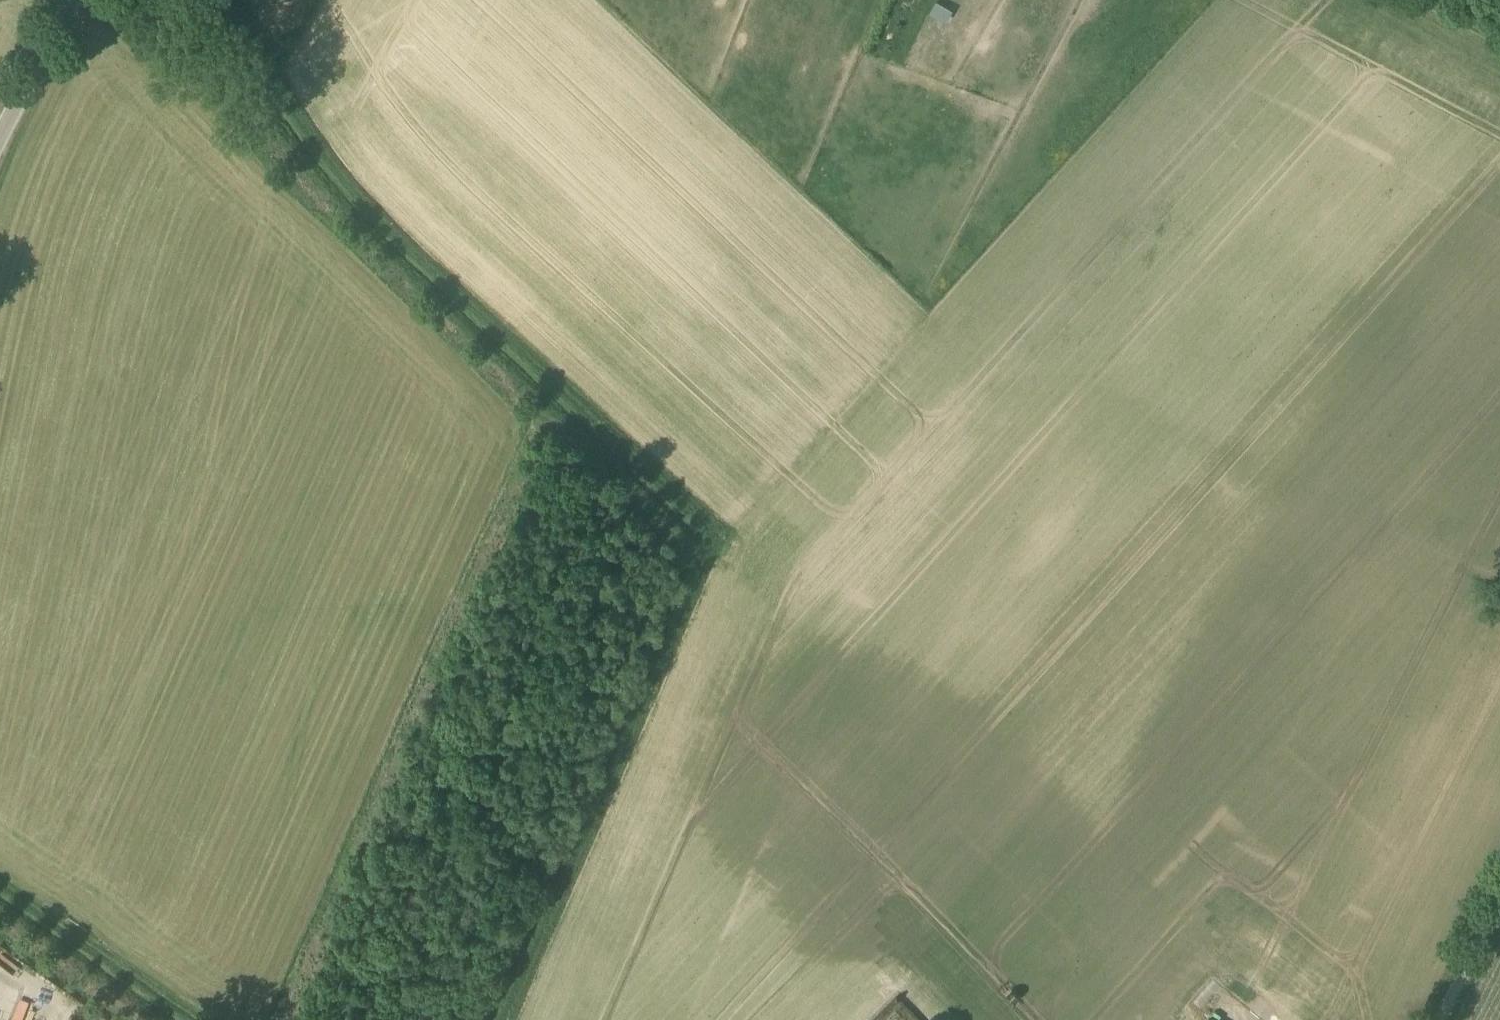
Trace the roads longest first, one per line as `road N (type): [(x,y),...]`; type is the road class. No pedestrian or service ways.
road 1 (unclassified): [(0,150),(40,50),(72,0)]
road 2 (unclassified): [(1439,1019),(1499,900)]

